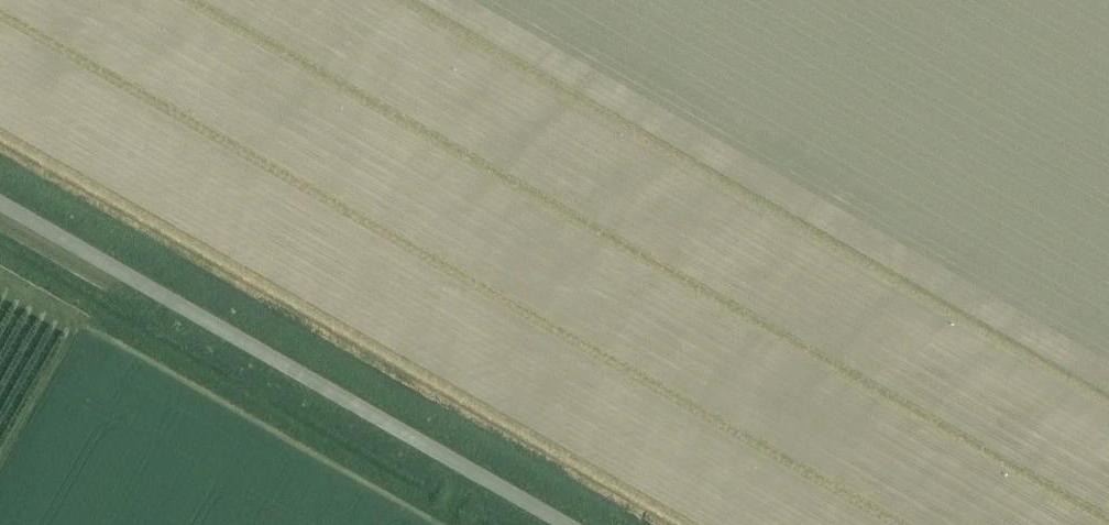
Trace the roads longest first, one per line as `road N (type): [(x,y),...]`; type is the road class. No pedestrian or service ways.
road 1 (unclassified): [(568,524),(0,203)]

